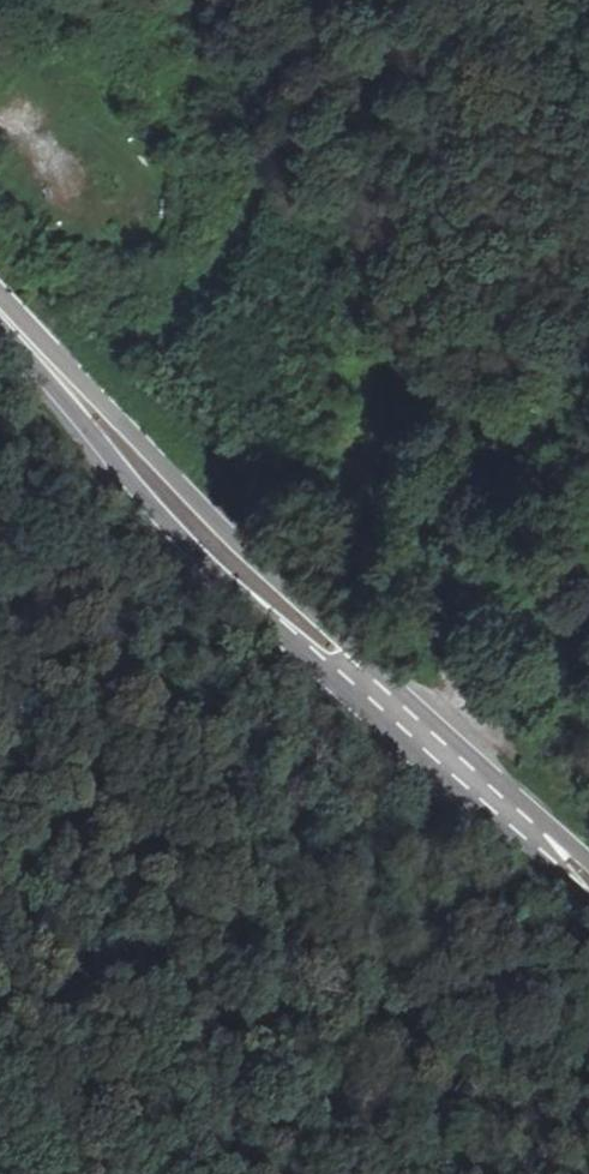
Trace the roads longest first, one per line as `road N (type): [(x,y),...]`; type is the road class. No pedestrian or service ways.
road 1 (tertiary): [(39,356),(81,425),(196,548),(588,904)]
road 2 (tertiary): [(588,857),(103,402),(39,356)]
road 3 (track): [(428,764),(463,728),(365,600)]

